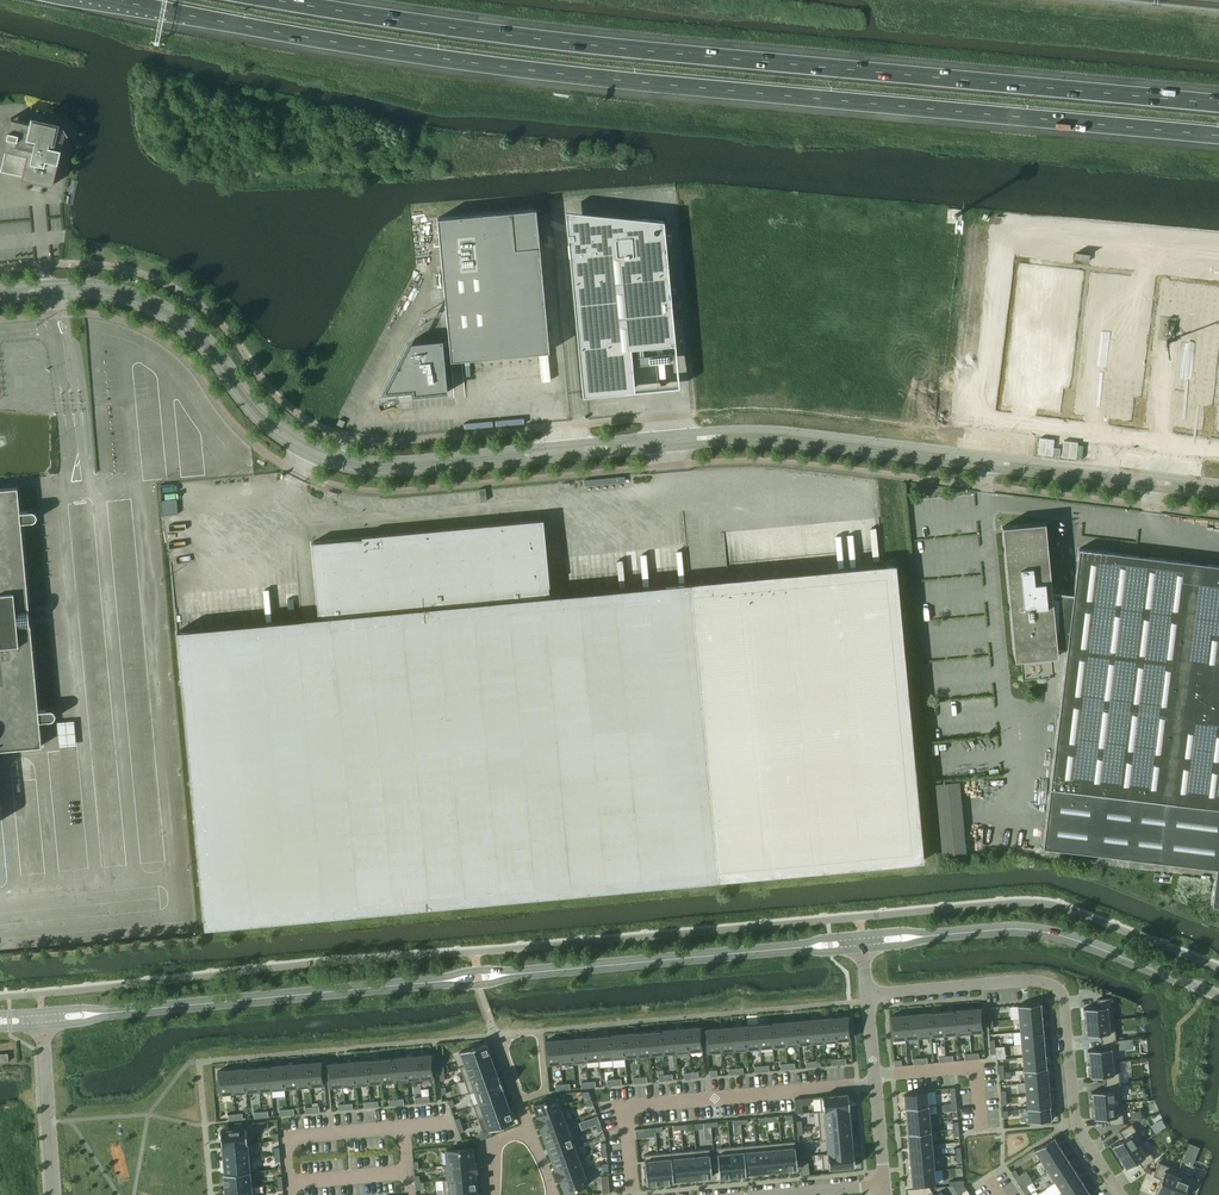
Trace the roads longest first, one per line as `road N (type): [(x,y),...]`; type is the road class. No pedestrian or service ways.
road 1 (motorway): [(123,0),(301,36),(558,73),(1218,135)]
road 2 (motorway): [(1218,104),(564,42),(278,0)]
road 3 (unclassified): [(559,445),(396,460),(320,448),(260,405),(208,337),(175,310),(104,284),(47,284)]
road 4 (unclassified): [(55,296),(122,301),(170,322),(264,427),(337,466),(390,473),(560,457)]
road 5 (residential): [(868,994),(1021,981),(1058,989),(1076,1123),(1121,1194)]
road 6 (unclassified): [(106,1013),(449,981)]
road 7 (unclassified): [(990,455),(784,430),(667,435)]
road 8 (unclassified): [(668,447),(764,442),(989,468)]
road 9 (unclassified): [(923,937),(1037,930),(1218,995)]
road 10 (unclassified): [(503,976),(805,948)]
road 11 (residential): [(885,1185),(868,994)]
road 12 (residential): [(554,1194),(496,1035)]
road 13 (unclassified): [(989,468),(1154,488)]
road 14 (unclassified): [(1155,475),(990,455)]
road 15 (residential): [(54,1194),(43,1044)]

